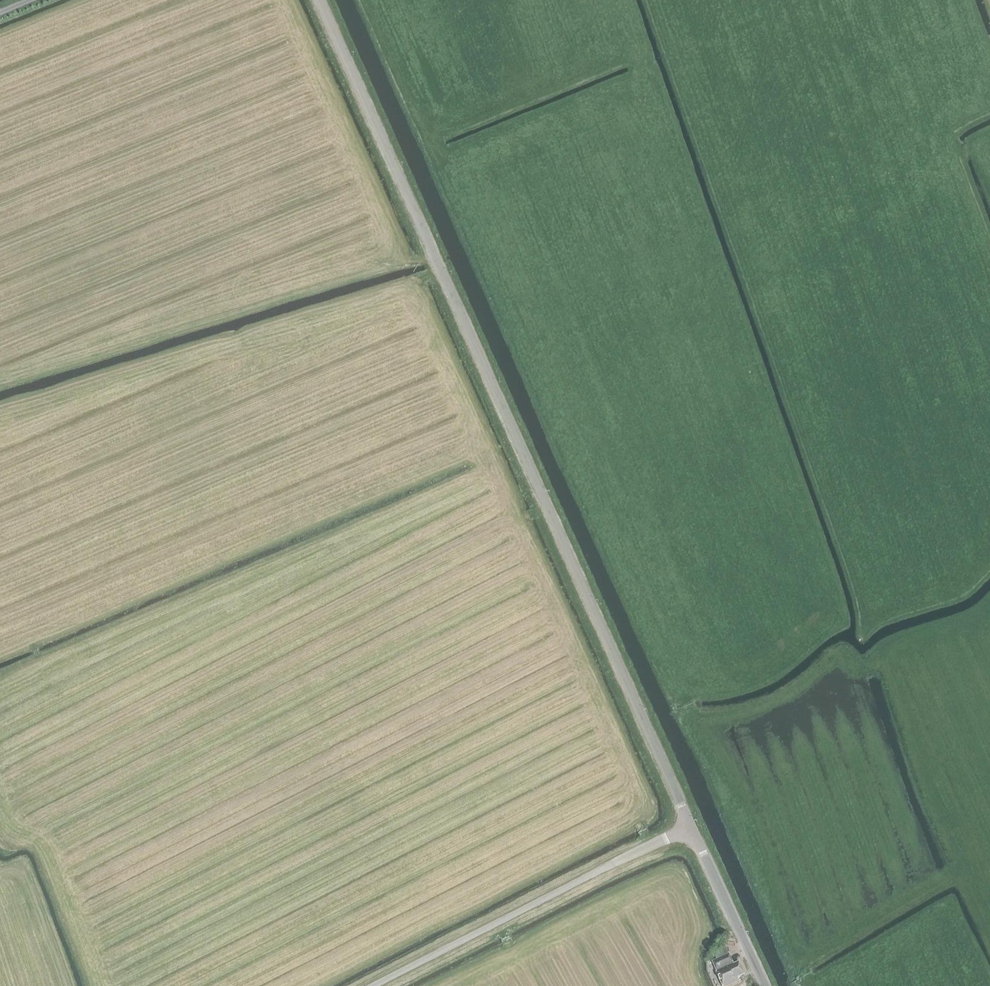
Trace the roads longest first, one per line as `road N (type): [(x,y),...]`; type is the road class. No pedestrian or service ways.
road 1 (tertiary): [(691,825),(320,0)]
road 2 (track): [(440,268),(0,413)]
road 3 (unclassified): [(374,985),(691,825)]
road 4 (tertiary): [(764,985),(691,825)]

